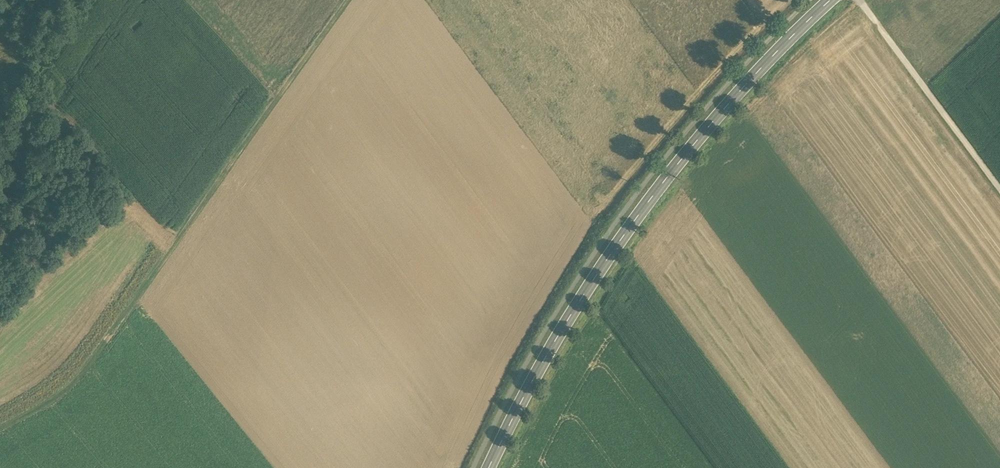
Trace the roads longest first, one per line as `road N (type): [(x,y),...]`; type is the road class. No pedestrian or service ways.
road 1 (tertiary): [(489,467),(582,297),(648,201),(831,0)]
road 2 (track): [(0,431),(67,393),(90,366),(348,0)]
road 3 (track): [(421,0),(591,224)]
road 4 (track): [(999,191),(857,0)]
road 5 (track): [(95,0),(0,144)]

